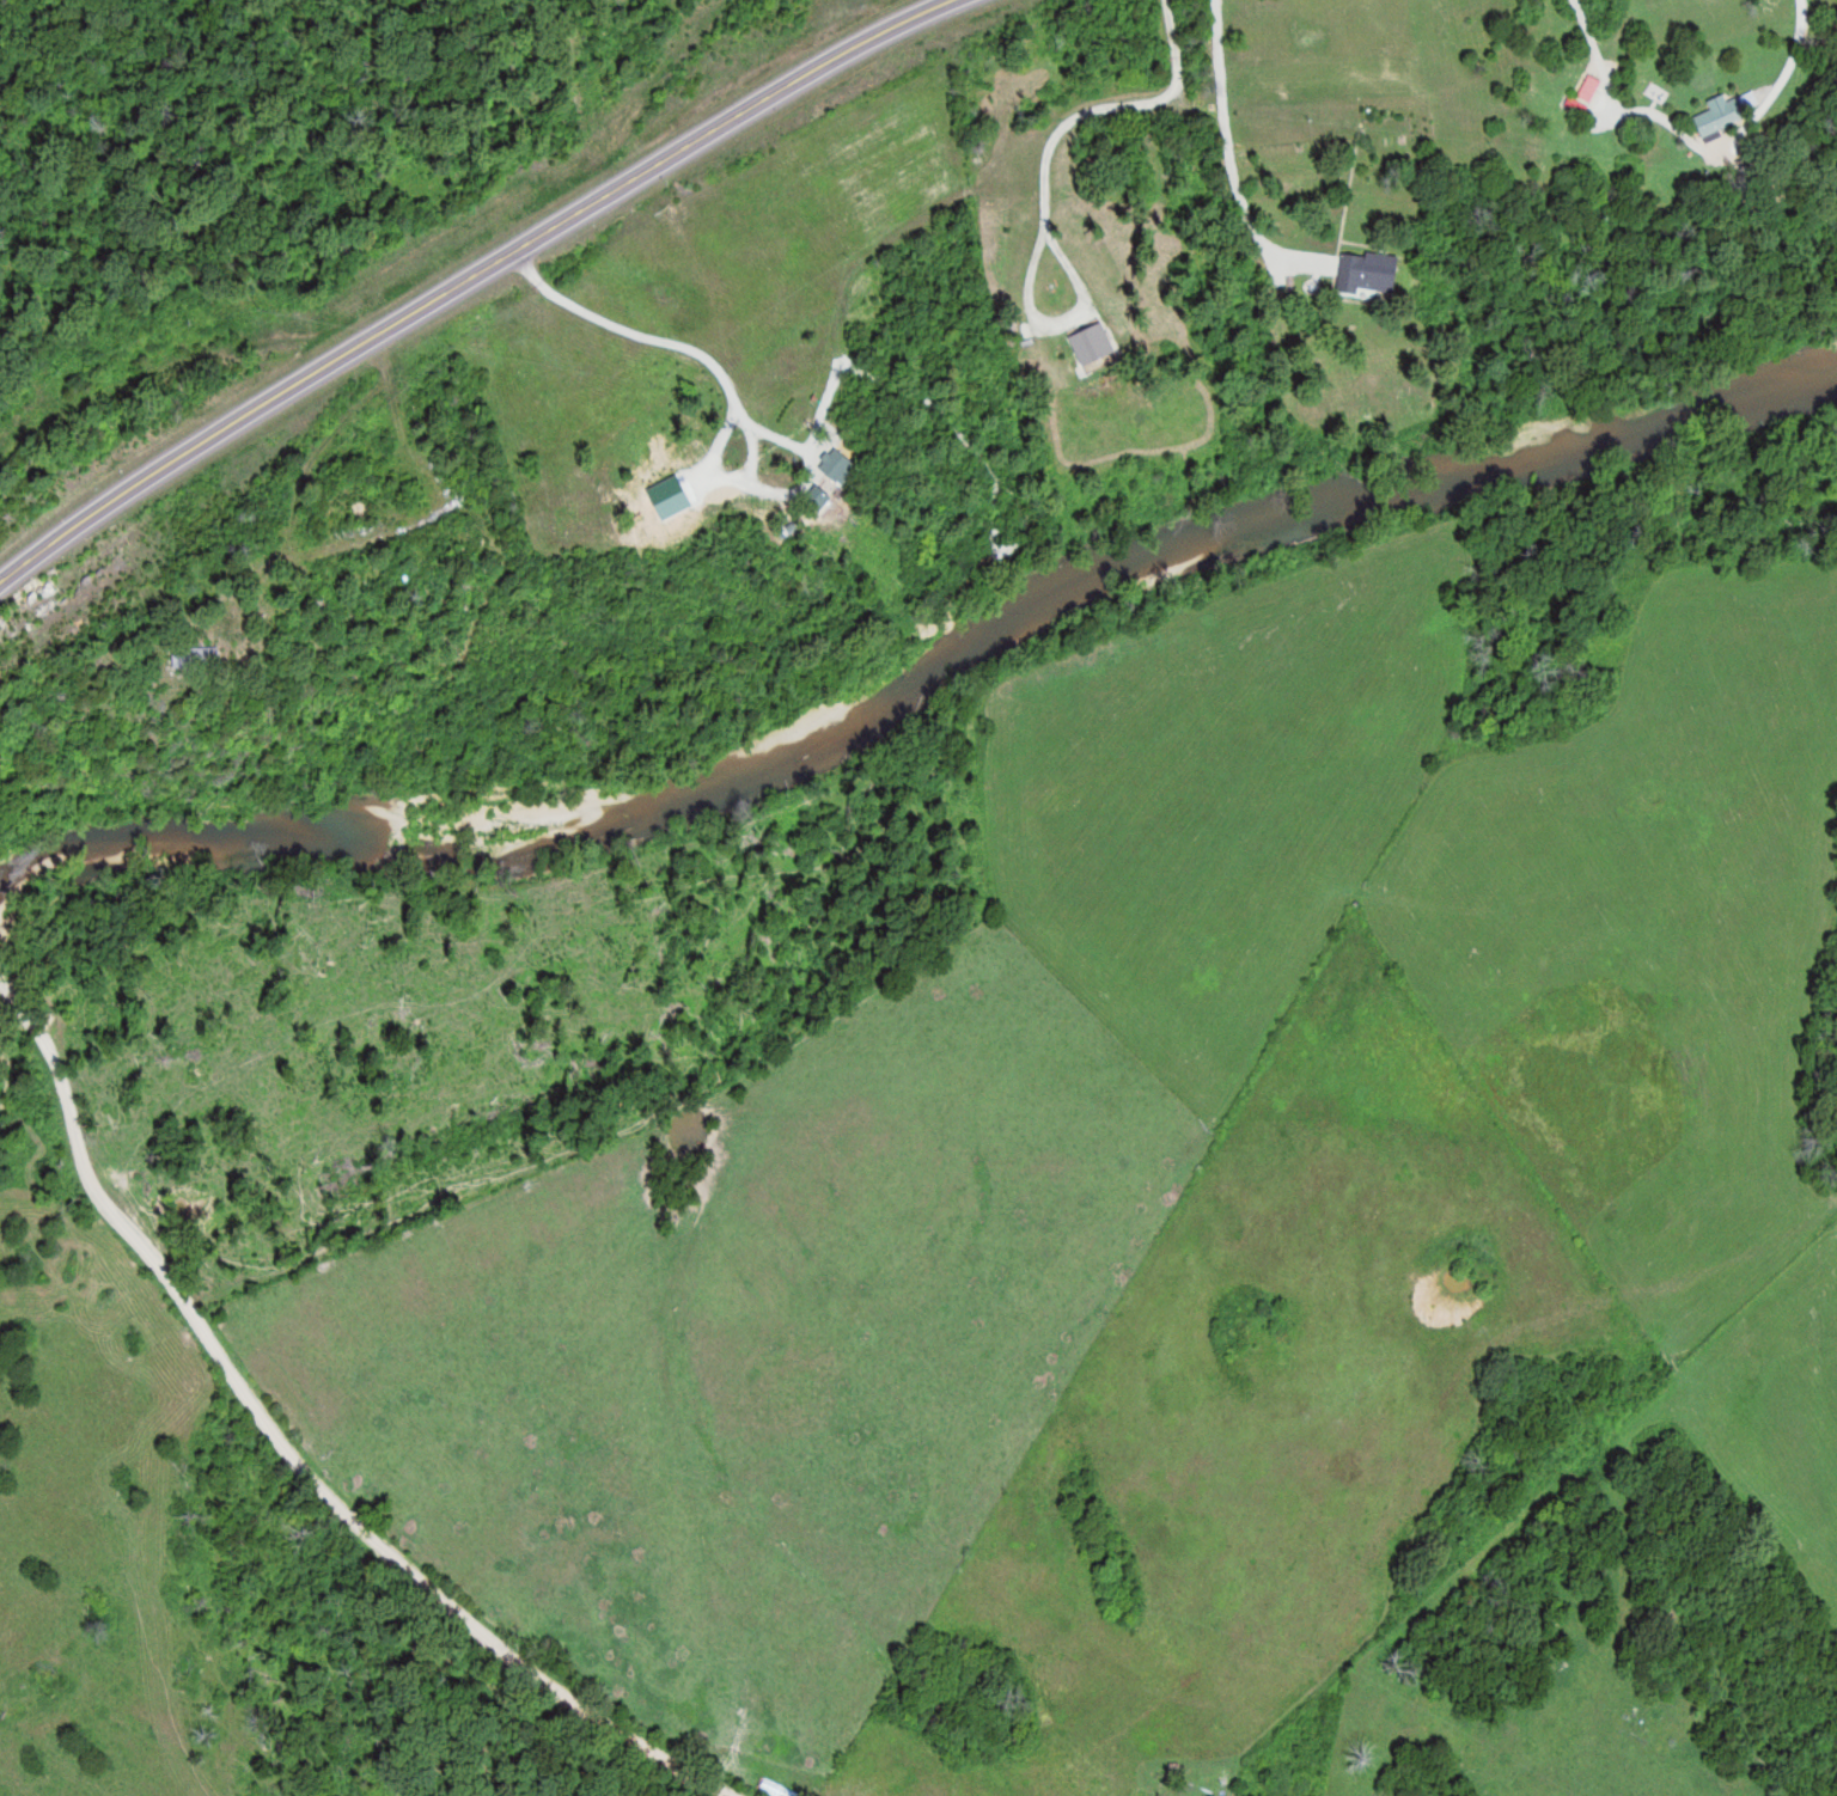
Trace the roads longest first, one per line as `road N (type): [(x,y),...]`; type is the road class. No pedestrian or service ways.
road 1 (secondary): [(0,575),(146,469),(456,291),(795,80),(960,0)]
road 2 (residential): [(728,1795),(606,1727),(492,1643),(281,1437),(126,1214),(48,1046),(0,979)]

